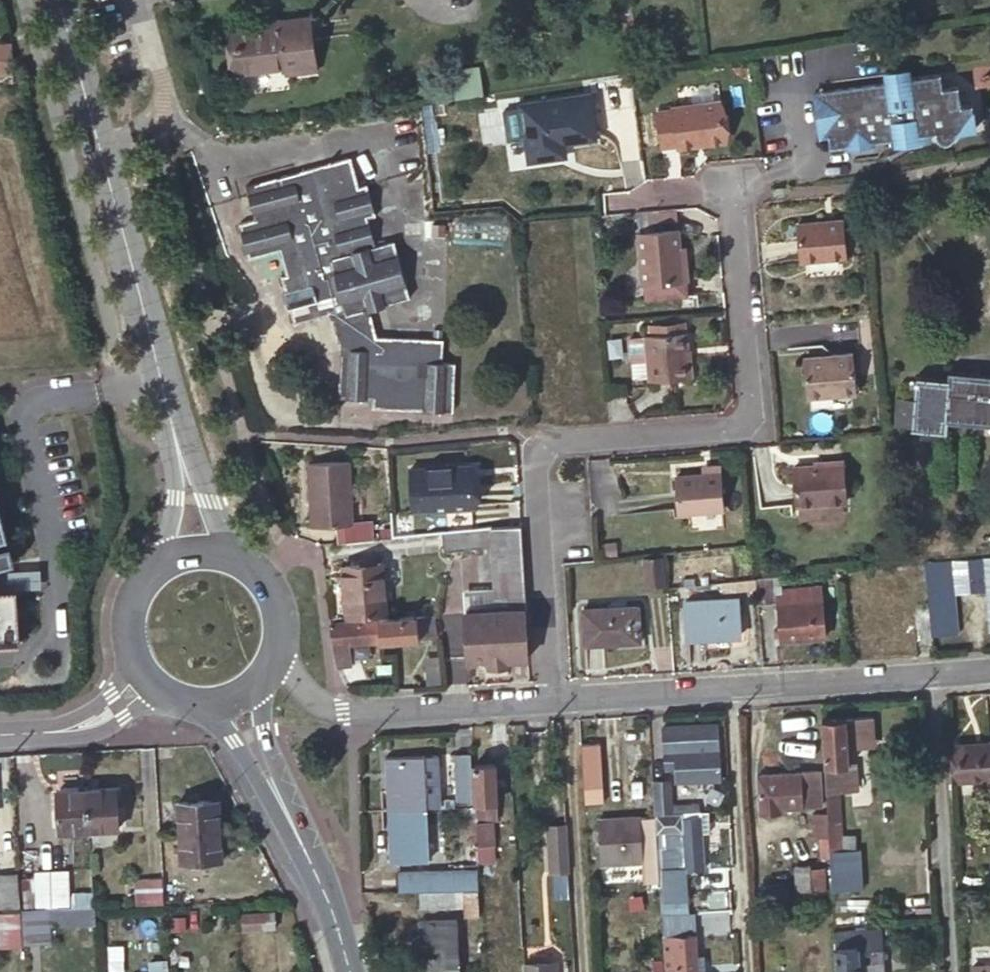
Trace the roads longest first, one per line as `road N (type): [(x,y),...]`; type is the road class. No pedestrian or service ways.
road 1 (residential): [(543,702),(535,447),(741,432),(725,190),(633,196)]
road 2 (secondary): [(182,467),(57,0)]
road 3 (residential): [(989,670),(543,702)]
road 4 (residential): [(543,702),(341,717),(271,656)]
road 5 (secondary): [(346,971),(262,764)]
road 6 (secondary): [(165,560),(126,607),(134,666)]

